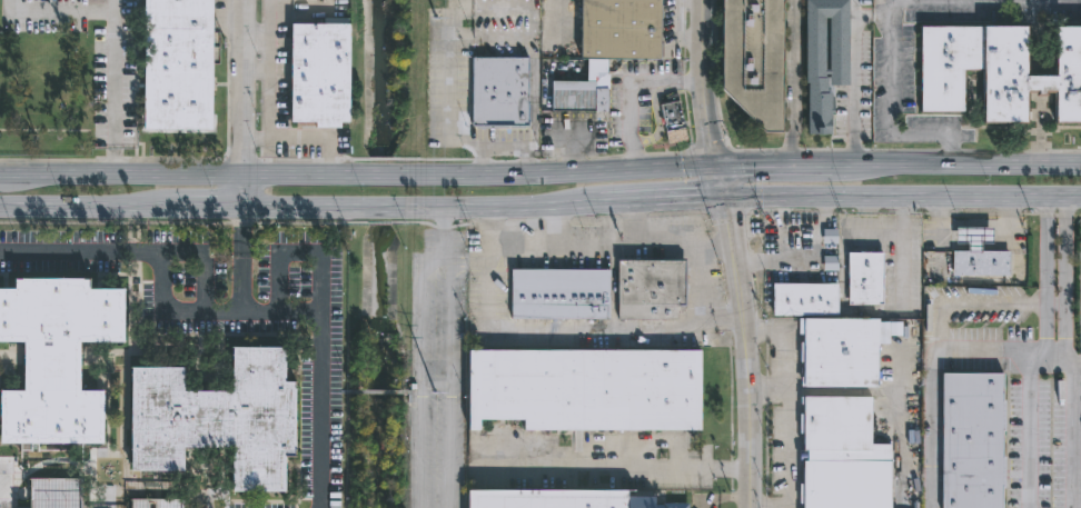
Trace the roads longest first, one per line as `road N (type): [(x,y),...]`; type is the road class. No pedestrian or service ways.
road 1 (secondary): [(715,166),(65,176)]
road 2 (secondary): [(722,193),(1080,197)]
road 3 (secondary): [(241,209),(557,201)]
road 4 (tertiary): [(722,193),(750,407),(750,507)]
road 5 (secondary): [(899,167),(715,166)]
road 6 (secondary): [(1080,167),(899,167)]
road 7 (residential): [(241,177),(244,0)]
road 8 (tertiary): [(699,0),(697,53),(715,166)]
road 9 (secondary): [(557,201),(722,193)]
road 10 (secondary): [(103,208),(241,209)]

